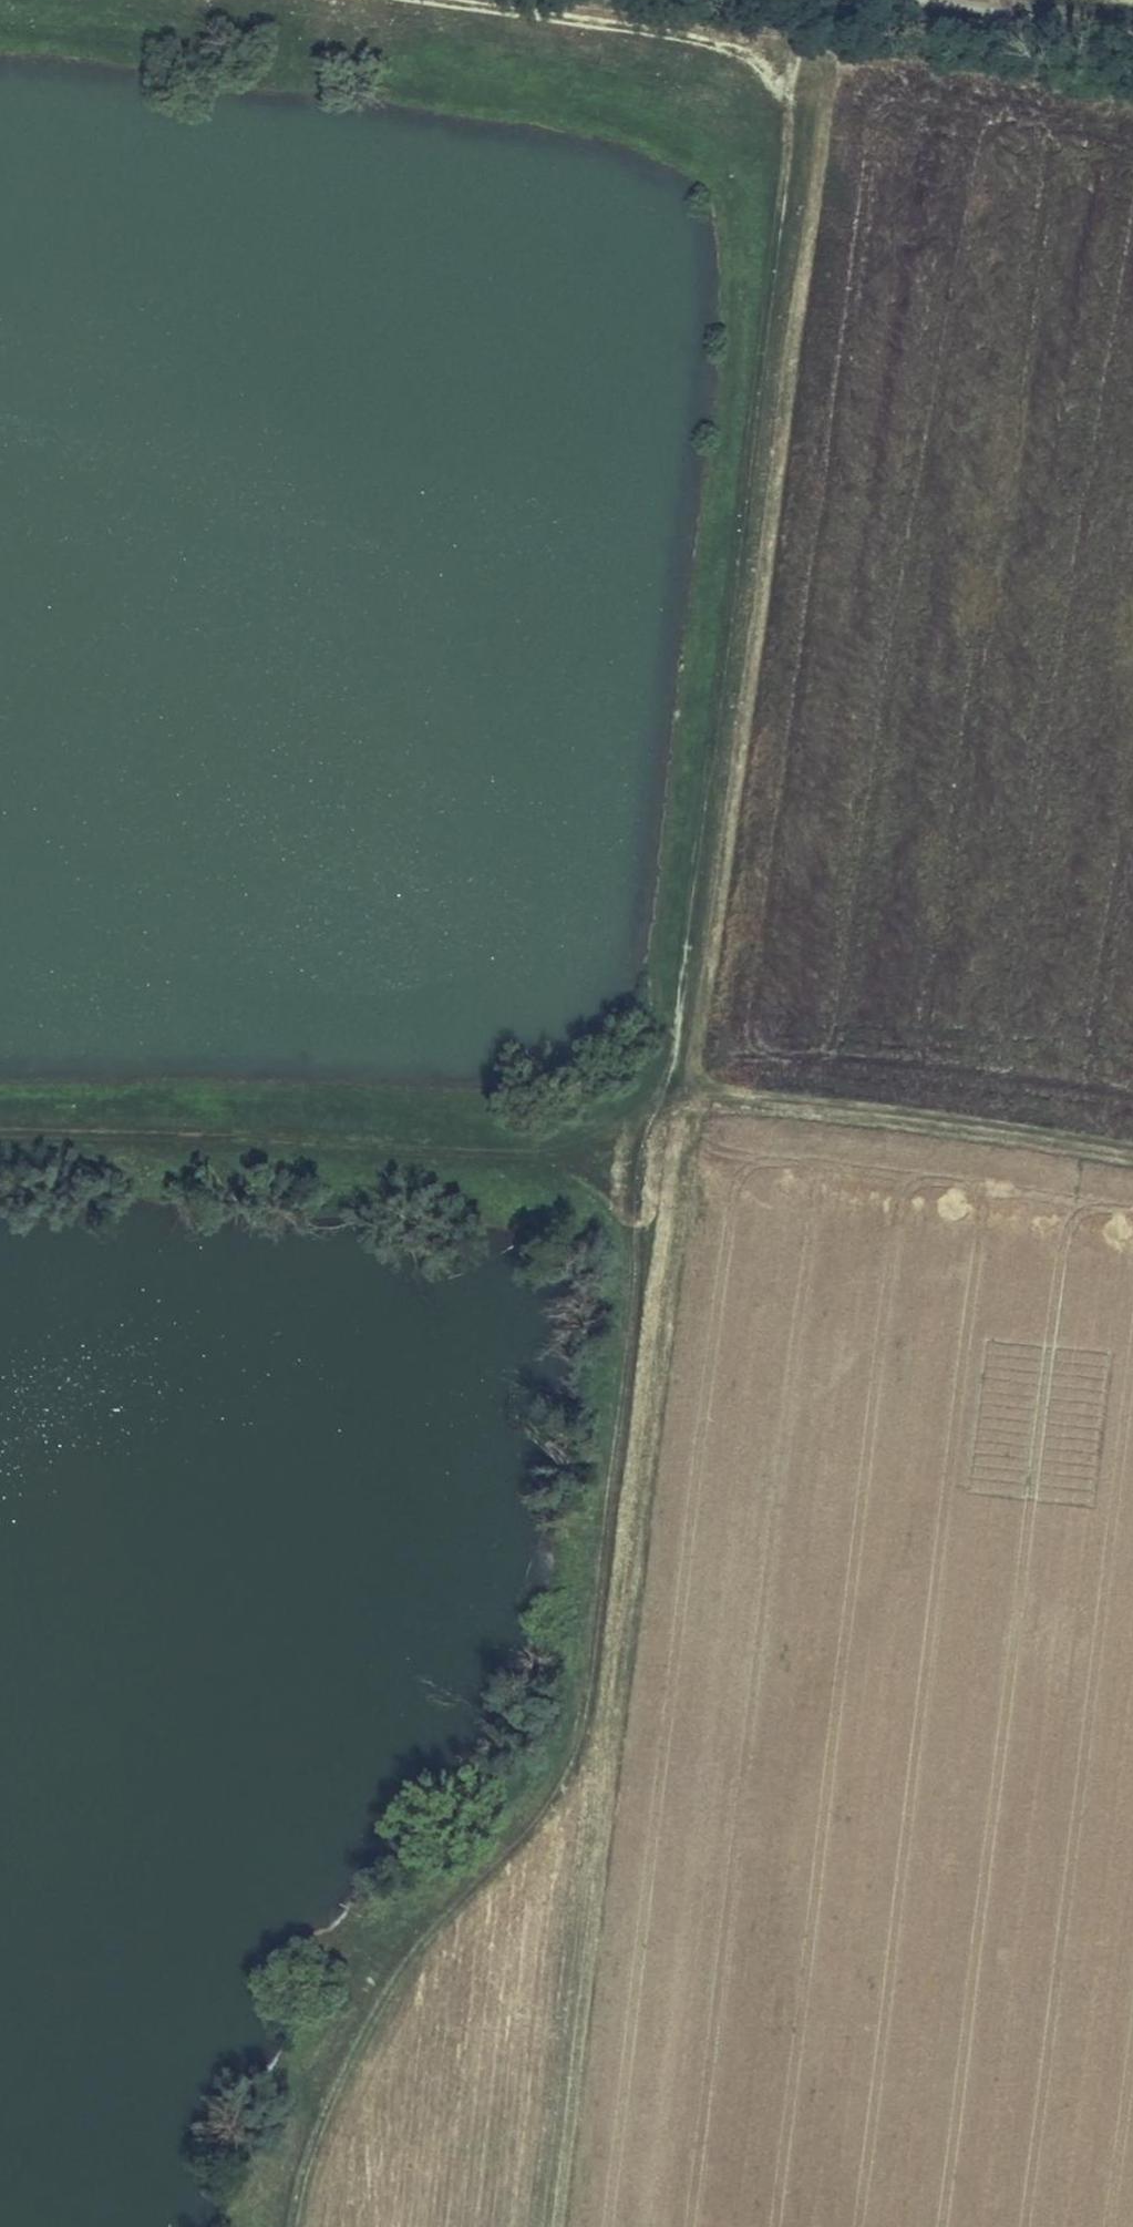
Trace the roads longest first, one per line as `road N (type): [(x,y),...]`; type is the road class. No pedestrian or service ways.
road 1 (track): [(548,0),(755,49),(790,108),(781,240),(663,1092),(585,1580),(568,1749),(530,1816),(405,1927),(301,2121),(271,2226)]
road 2 (track): [(652,1168),(0,1130)]
road 3 (track): [(1132,1153),(663,1092)]
road 4 (track): [(921,0),(1132,32)]

